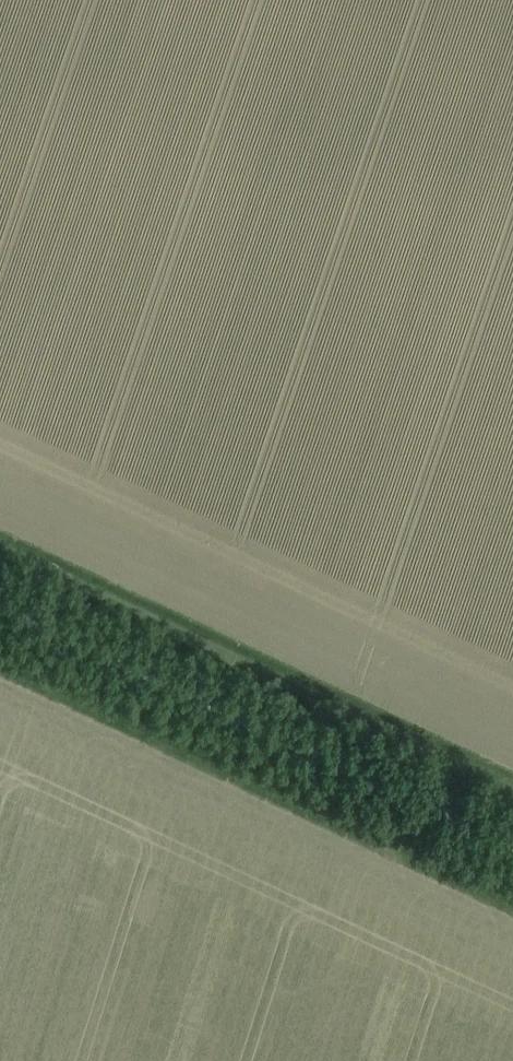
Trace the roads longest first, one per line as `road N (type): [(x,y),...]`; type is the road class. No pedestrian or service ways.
road 1 (track): [(0,533),(512,775)]
road 2 (unclassified): [(512,841),(0,601)]
road 3 (track): [(0,671),(512,910)]

